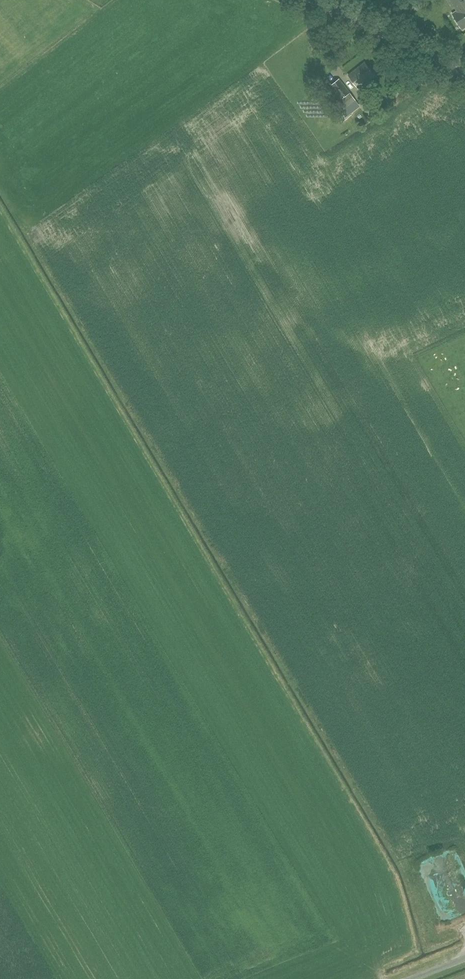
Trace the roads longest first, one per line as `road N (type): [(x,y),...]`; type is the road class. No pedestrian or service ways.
road 1 (tertiary): [(464,75),(312,0)]

